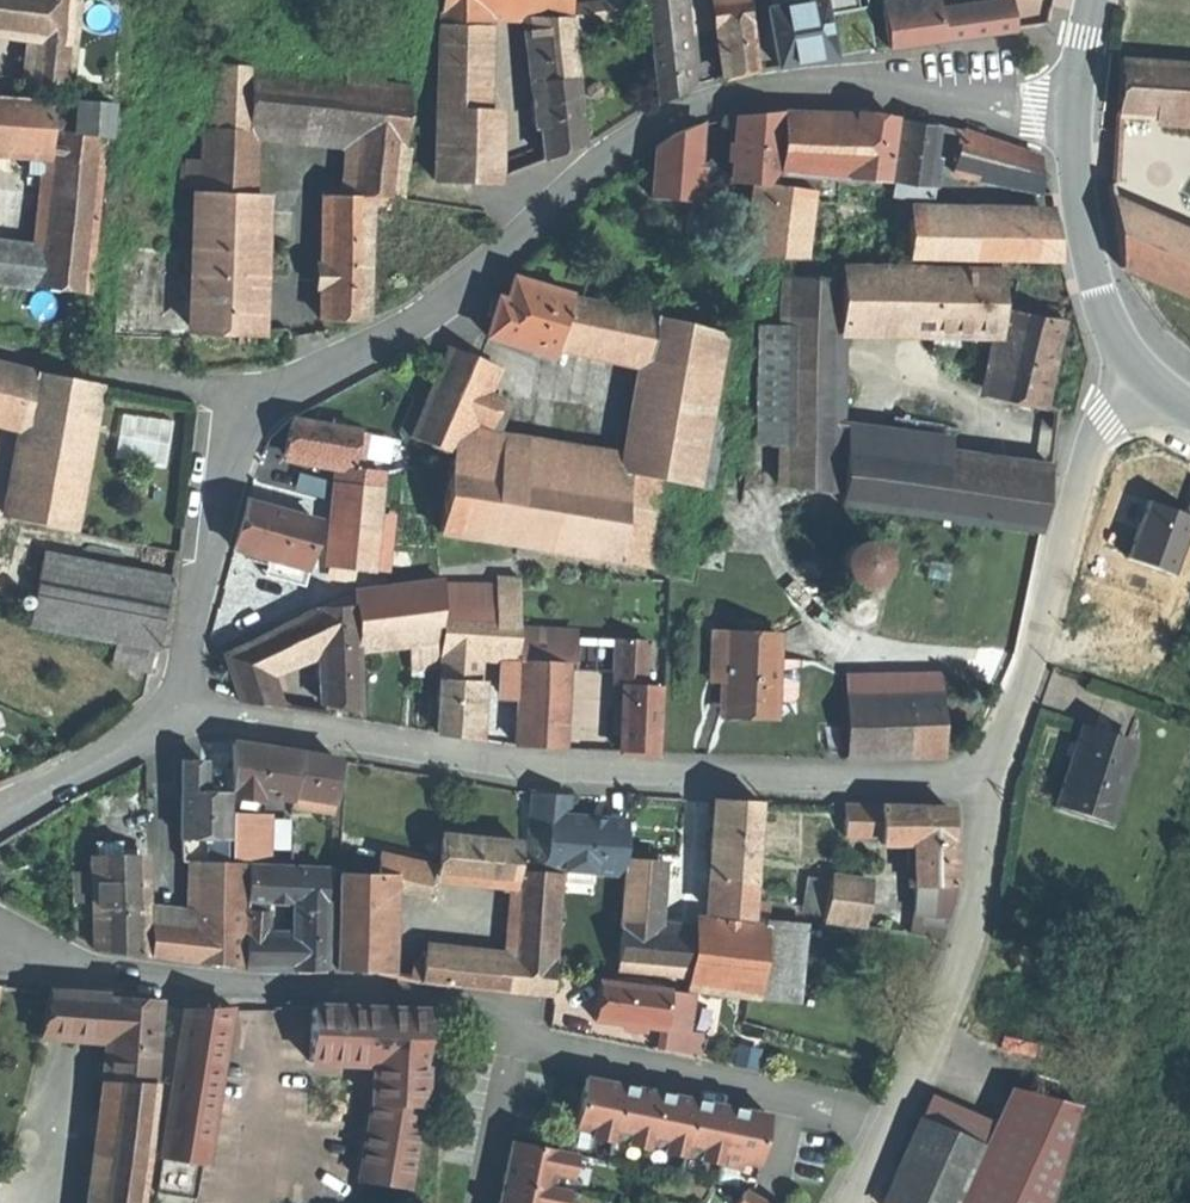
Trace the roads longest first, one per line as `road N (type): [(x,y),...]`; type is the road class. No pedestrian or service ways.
road 1 (residential): [(247,412),(415,323),(499,263),(593,170),(687,107),(828,85),(1073,103)]
road 2 (residential): [(175,710),(517,771),(985,784)]
road 3 (residential): [(516,1038),(496,1012),(455,999),(183,985),(83,968),(0,934)]
road 4 (residential): [(985,784),(1034,662),(1091,446),(1120,408),(1156,381)]
road 5 (residential): [(846,1202),(894,1122),(965,949),(981,888),(985,784)]
road 6 (residential): [(175,710),(219,480),(247,412)]
road 7 (secondary): [(1156,381),(1120,337),(1096,282),(1074,155),(1073,103)]
road 8 (residential): [(0,350),(190,389),(247,412)]
road 9 (residential): [(0,810),(148,738),(175,710)]

